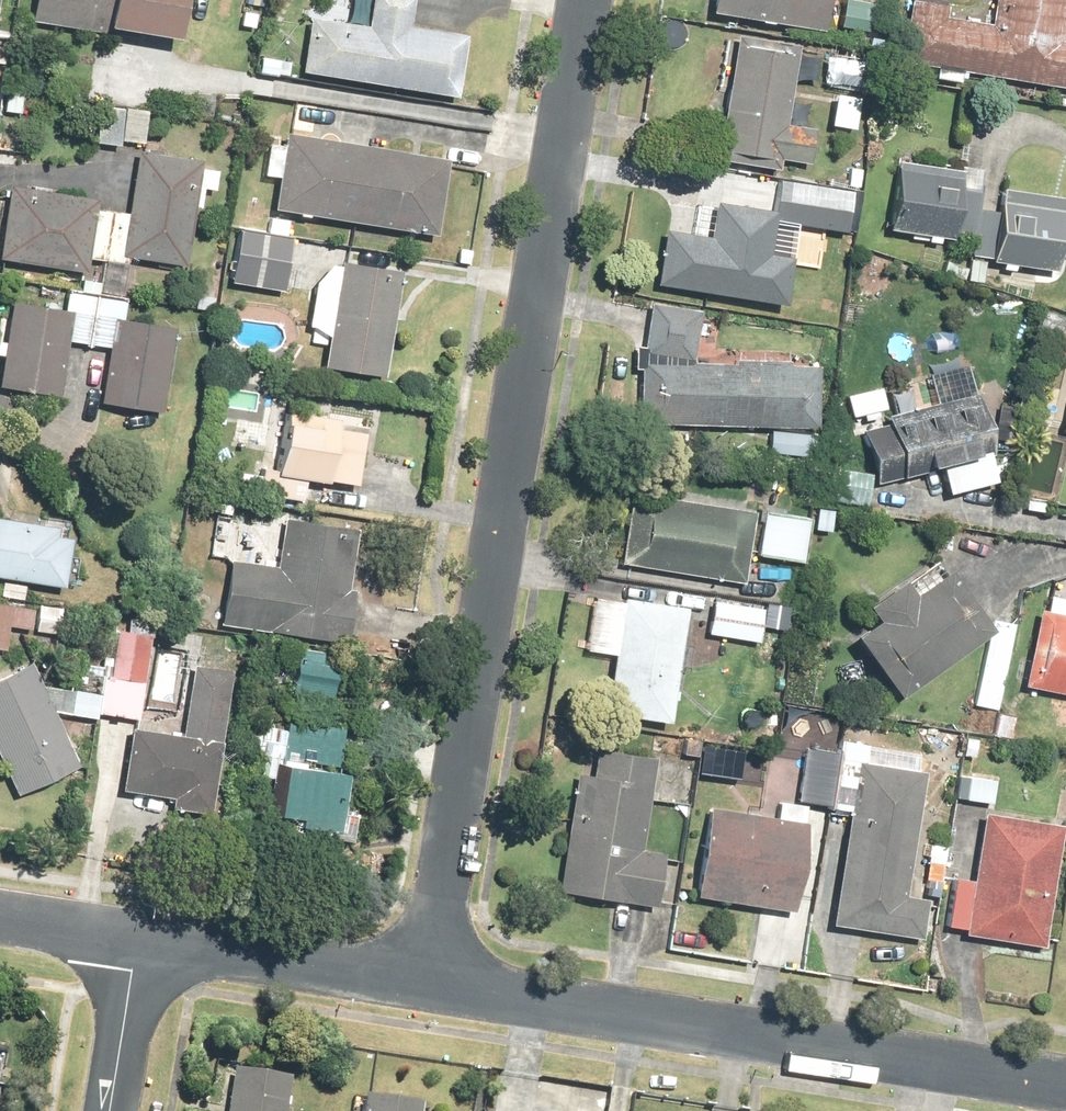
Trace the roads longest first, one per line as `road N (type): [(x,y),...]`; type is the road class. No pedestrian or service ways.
road 1 (residential): [(583,0),(429,984)]
road 2 (residential): [(1065,1086),(429,984)]
road 3 (residential): [(429,984),(137,940)]
road 4 (residential): [(137,940),(110,1110)]
road 5 (residential): [(137,940),(0,914)]

